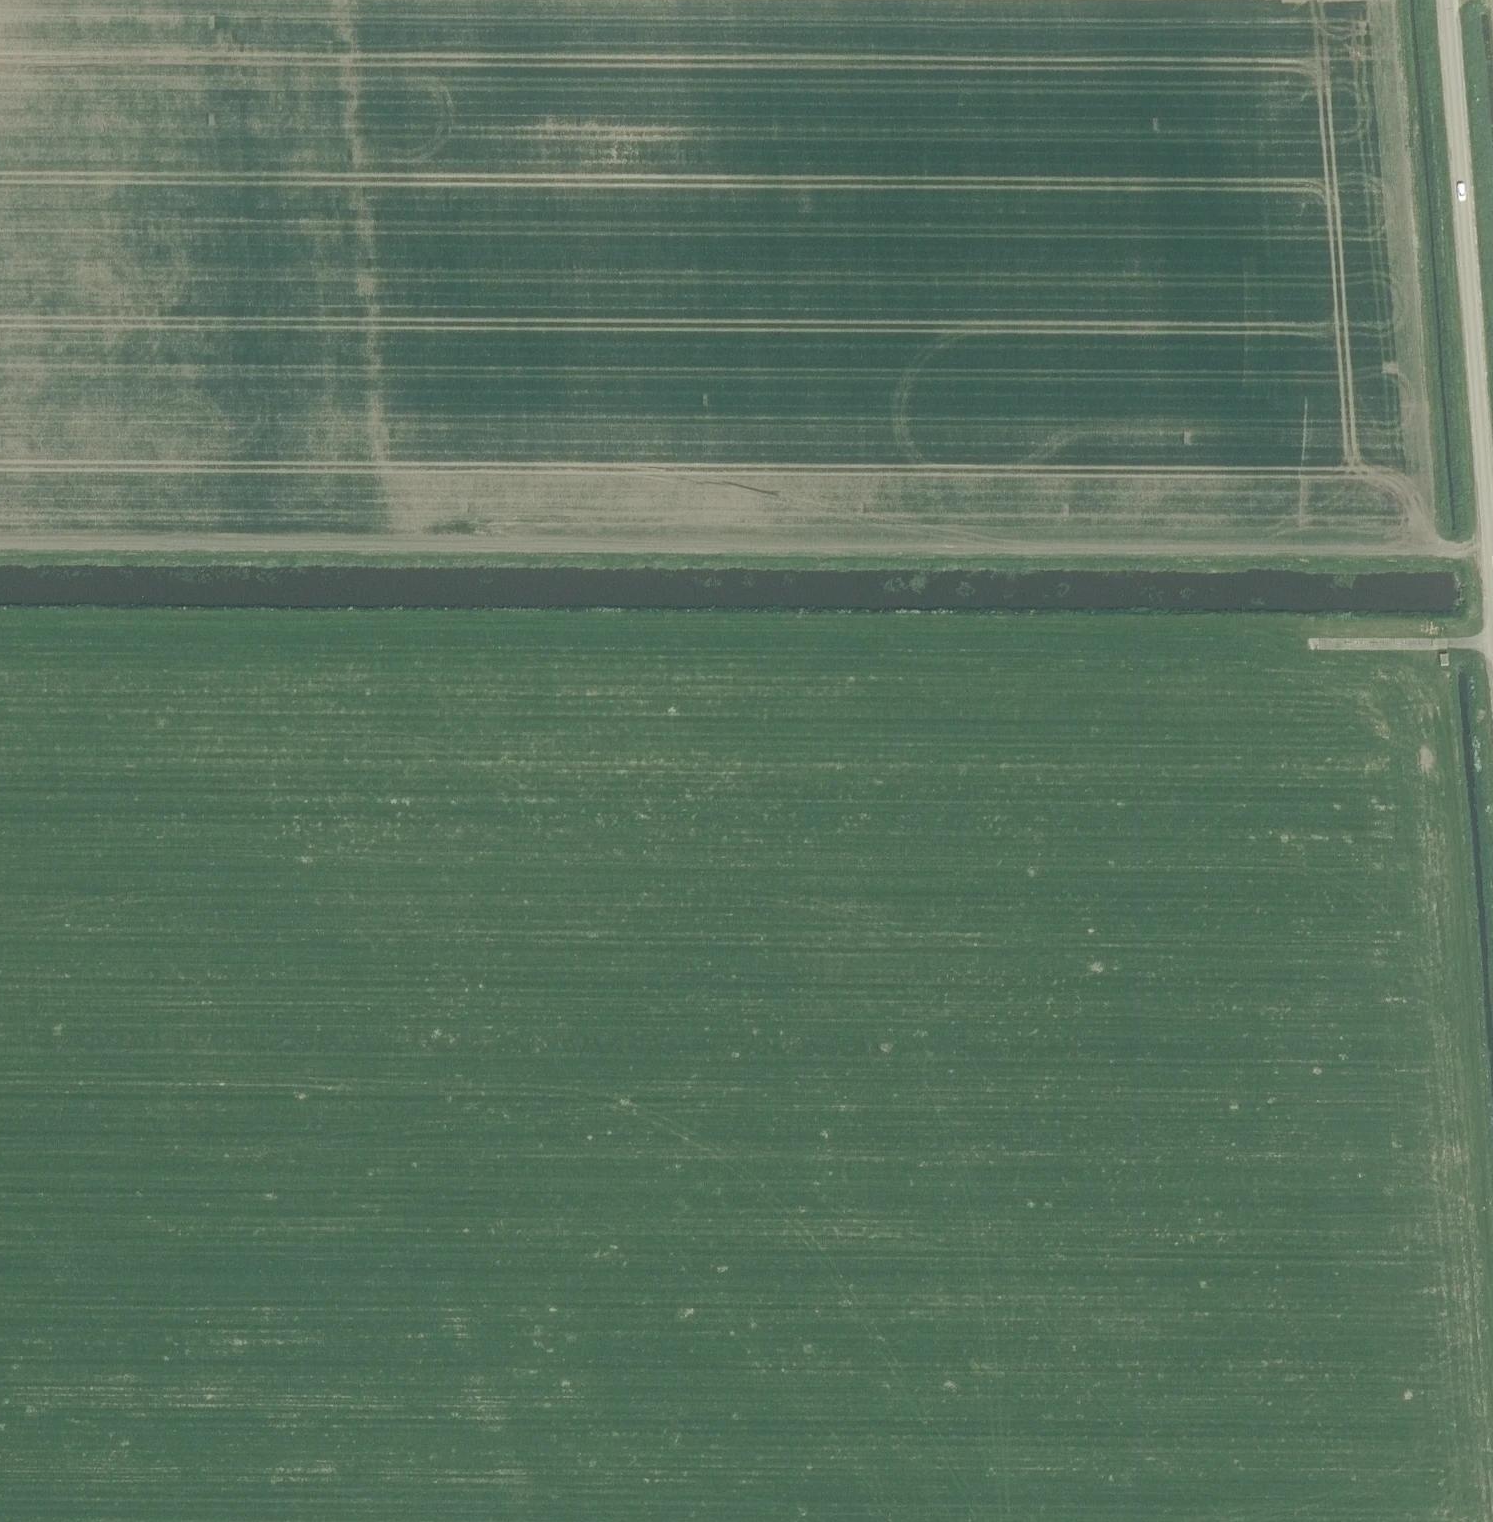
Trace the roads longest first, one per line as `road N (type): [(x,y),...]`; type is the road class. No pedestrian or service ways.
road 1 (unclassified): [(1492,591),(1444,0)]

